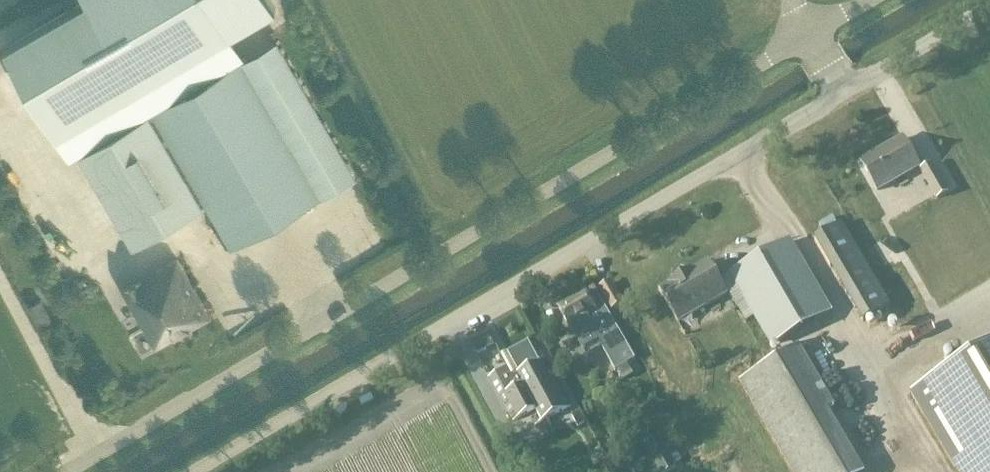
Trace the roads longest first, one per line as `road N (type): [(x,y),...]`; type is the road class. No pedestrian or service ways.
road 1 (unclassified): [(810,36),(66,471)]
road 2 (unclassified): [(190,471),(841,95)]
road 3 (unclassified): [(841,95),(989,7)]

